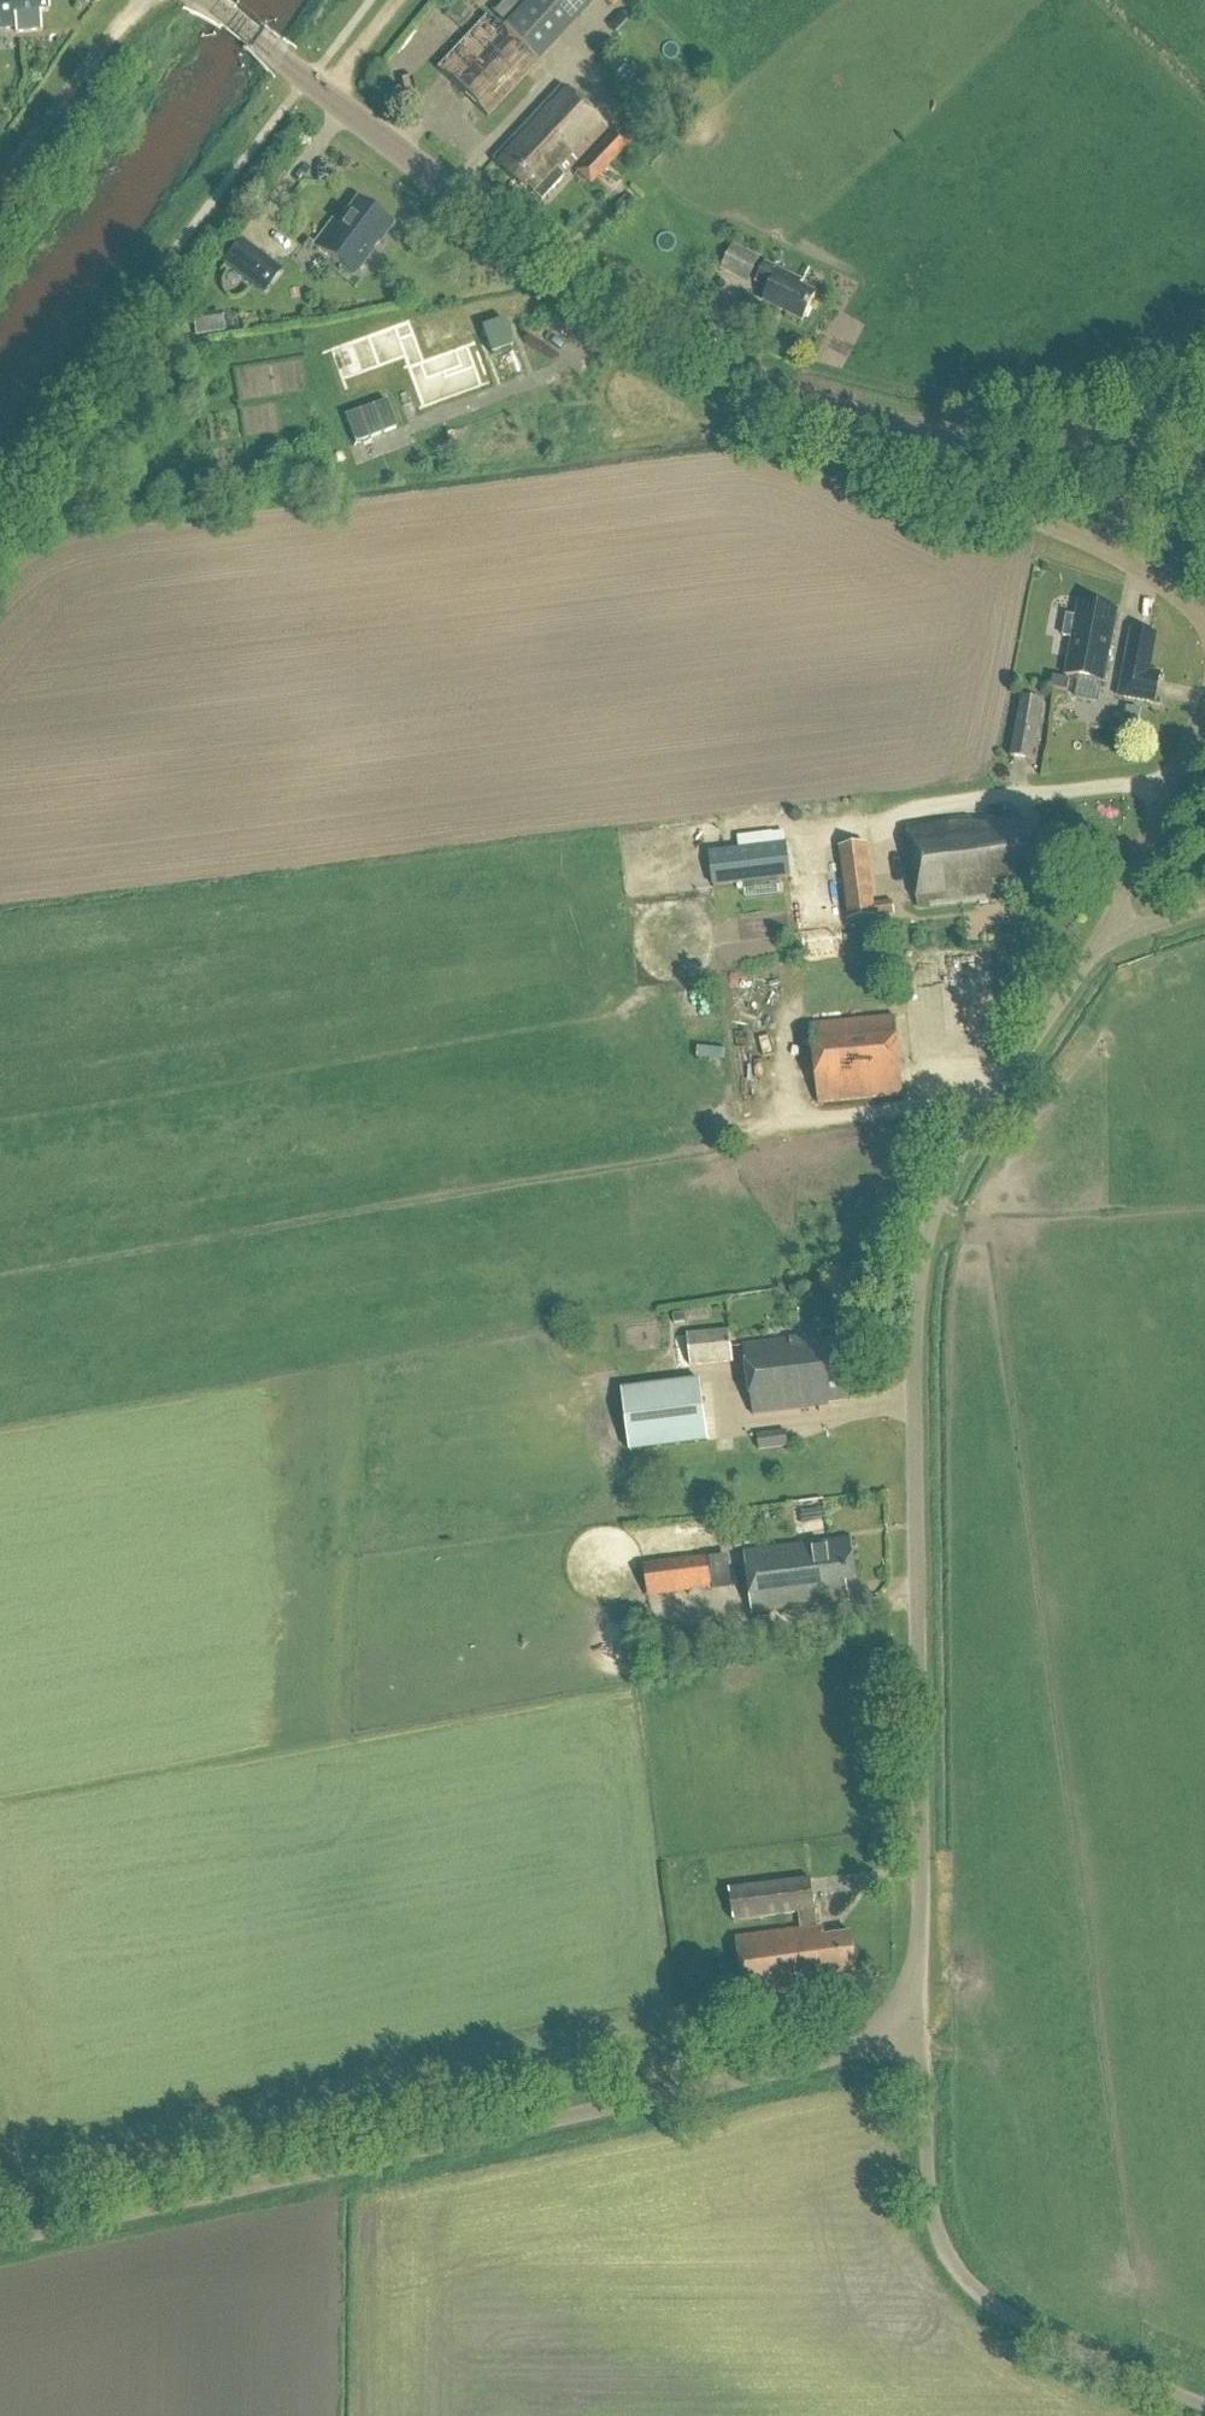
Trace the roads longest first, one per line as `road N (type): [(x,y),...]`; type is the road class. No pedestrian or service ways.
road 1 (tertiary): [(919,2035),(916,1281),(926,1231),(972,1128),(1096,942)]
road 2 (tertiary): [(0,2239),(919,2035)]
road 3 (tertiary): [(827,419),(451,191),(204,0)]
road 4 (unclassified): [(1204,2404),(1016,2319),(971,2280),(942,2242),(928,2188),(919,2035)]
road 5 (tertiary): [(1204,620),(1110,556),(871,454),(827,419)]
road 6 (tertiary): [(827,419),(1016,439),(1097,431),(1204,399)]
road 7 (tertiary): [(1096,942),(1204,705)]
road 8 (track): [(144,0),(0,195)]

